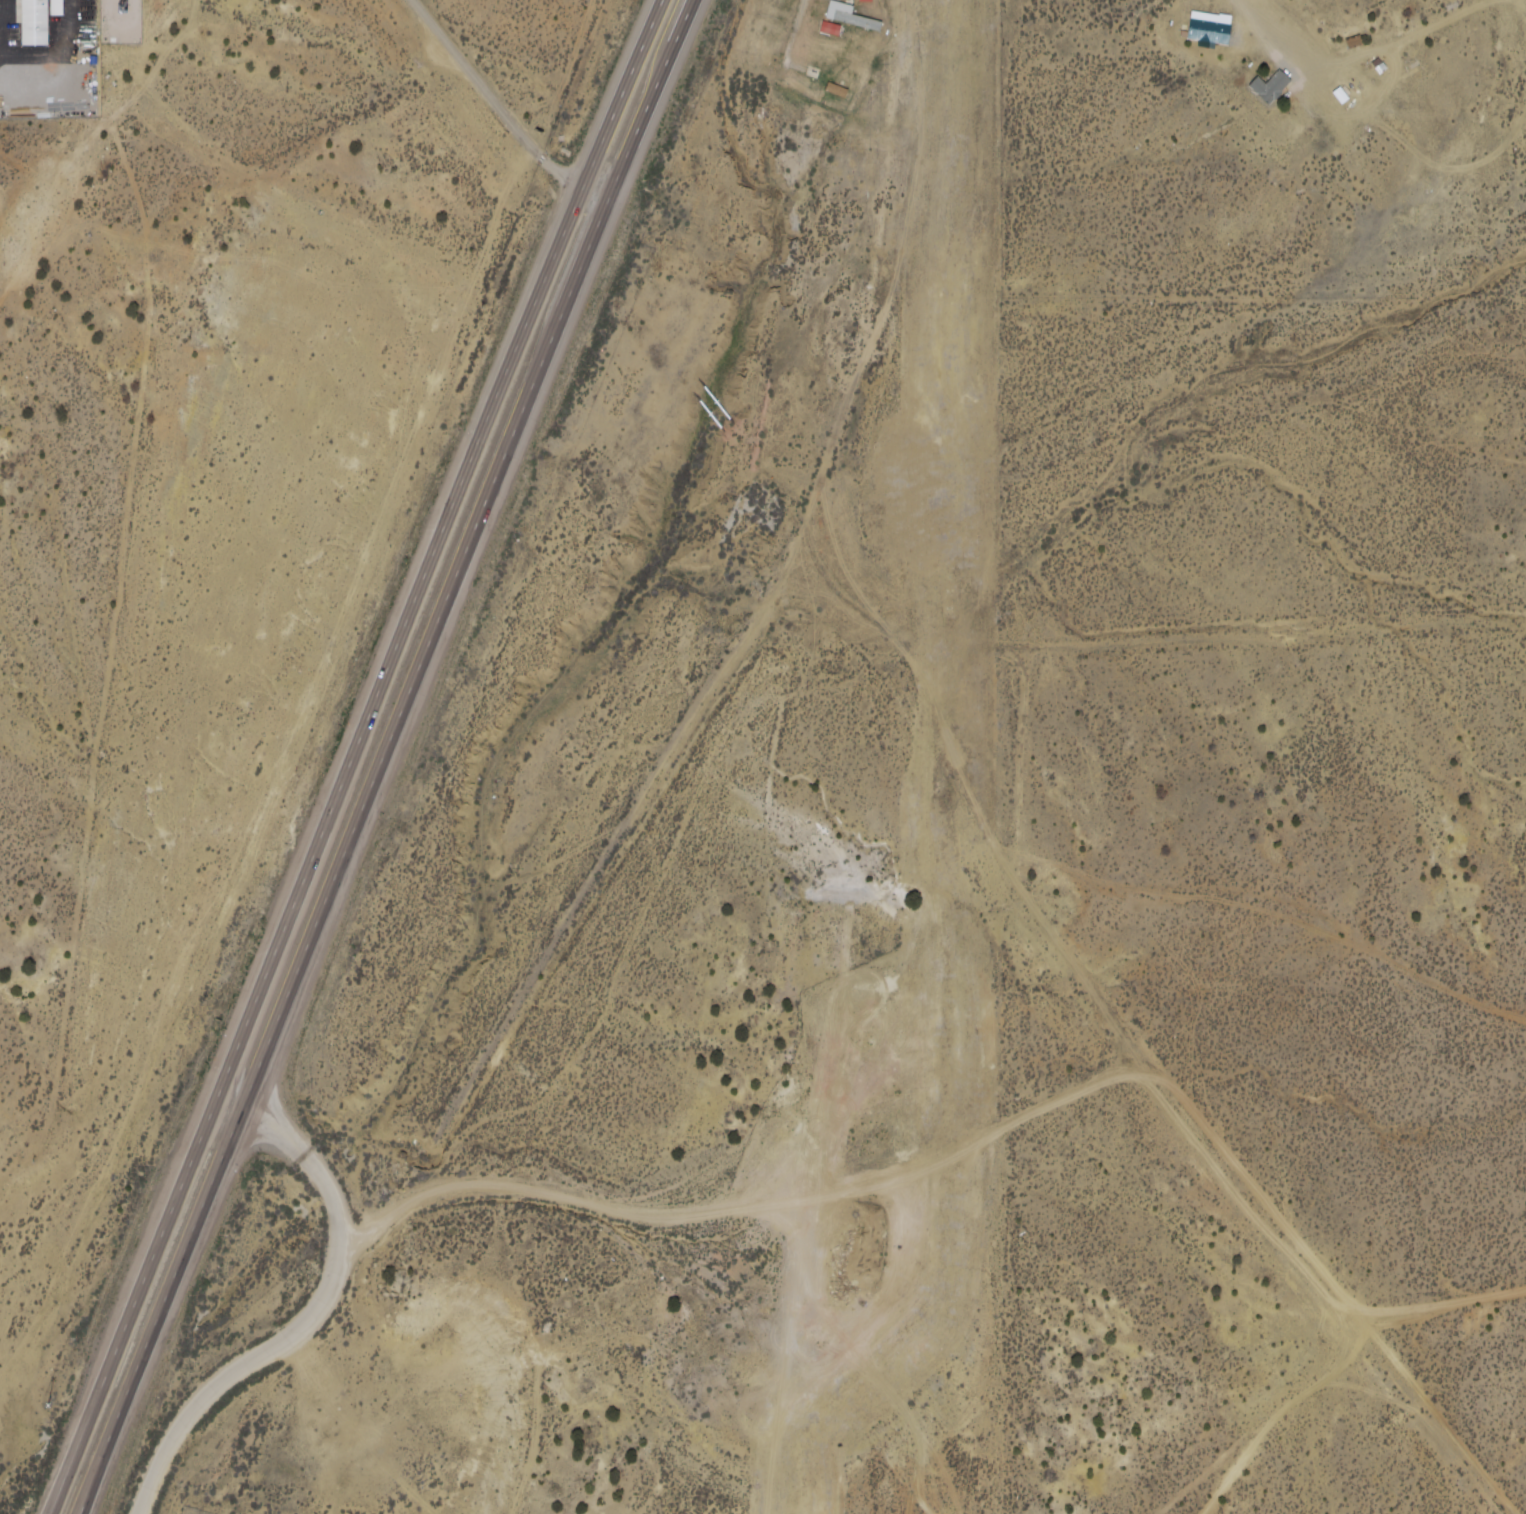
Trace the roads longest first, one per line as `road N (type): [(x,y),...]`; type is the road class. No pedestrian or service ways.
road 1 (trunk): [(116,1419),(697,0)]
road 2 (trunk): [(356,748),(51,1513)]
road 3 (trunk): [(667,0),(356,748)]
road 4 (residential): [(358,1253),(401,1224),(791,577)]
road 5 (track): [(1021,876),(1146,1063),(1297,1239),(1512,1513)]
road 6 (track): [(933,1513),(930,1430),(865,1342),(850,1301),(807,1235),(759,1211),(635,1218),(551,1196),(468,1194),(401,1224)]
road 7 (track): [(958,651),(1018,649),(1029,667),(1021,876),(949,739),(919,661),(861,589),(828,482)]
road 8 (residential): [(791,577),(901,301),(928,164),(916,0)]
road 9 (track): [(1008,853),(1099,884),(1220,902),(1313,927),(1525,1021)]
road 10 (track): [(1018,649),(1525,617)]
road 11 (track): [(759,1211),(874,1189),(1008,1138),(1146,1063)]
road 12 (track): [(1191,1513),(1248,1448),(1381,1326),(1525,1292)]
road 13 (residential): [(155,1499),(200,1412),(259,1362),(302,1342),(358,1253)]
road 14 (residential): [(614,201),(540,157),(413,0)]
road 15 (residential): [(358,1253),(345,1196),(309,1155),(271,1124),(214,1098)]

